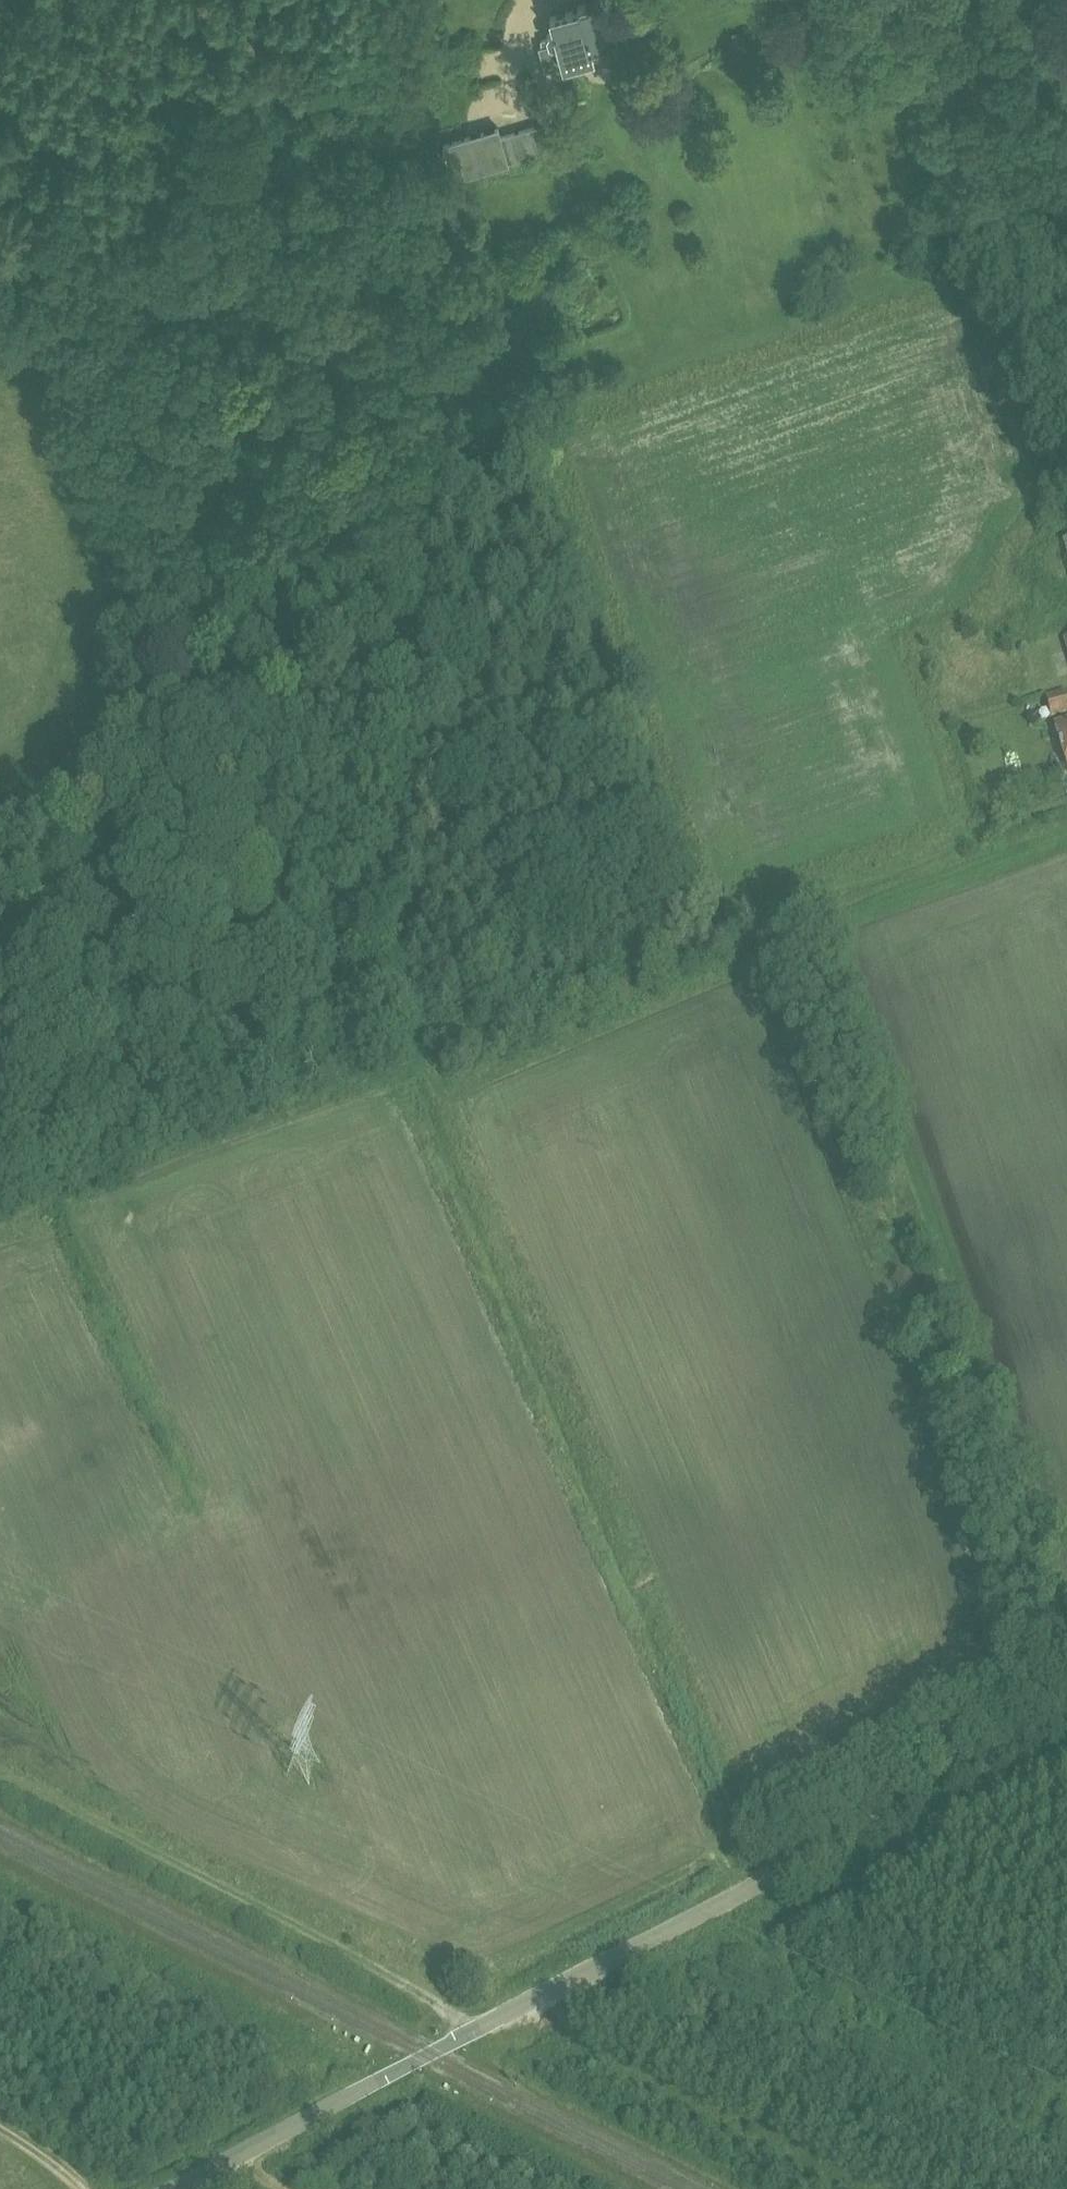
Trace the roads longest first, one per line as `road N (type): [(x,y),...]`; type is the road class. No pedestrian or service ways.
road 1 (track): [(327,897),(340,858),(420,151),(400,134),(0,246)]
road 2 (unclassified): [(174,2188),(1066,1726)]
road 3 (track): [(1066,803),(812,898),(441,1055),(415,1037),(327,897)]
road 4 (track): [(782,913),(1019,1562),(1031,1663),(1055,1733)]
road 5 (track): [(327,897),(41,235)]
road 6 (track): [(0,1132),(303,1016),(321,1002),(350,935)]
road 7 (unclassified): [(1066,334),(962,0)]

